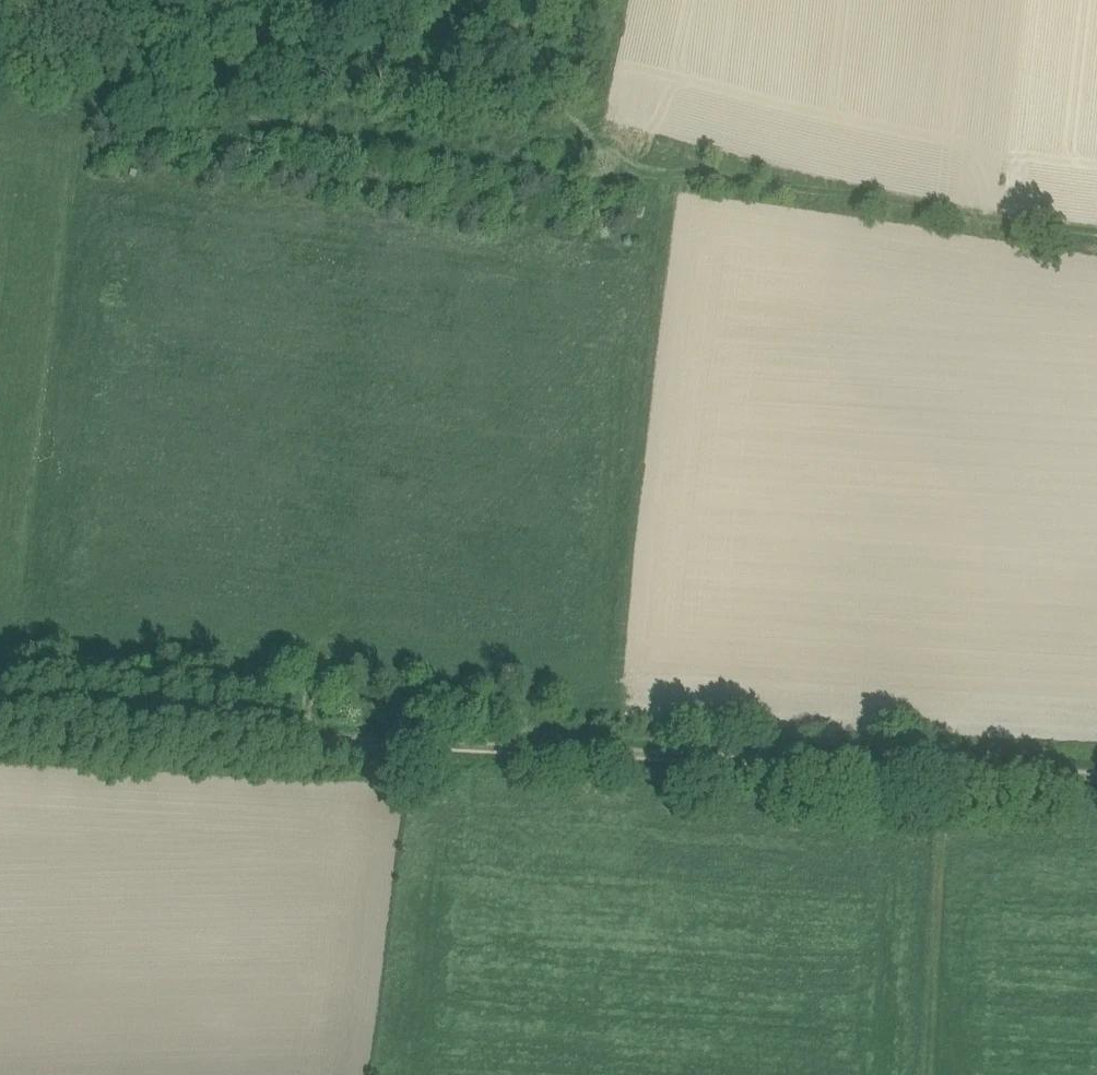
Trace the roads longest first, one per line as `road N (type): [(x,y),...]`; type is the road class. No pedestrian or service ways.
road 1 (track): [(0,53),(618,139),(675,170),(1096,231)]
road 2 (track): [(0,723),(1096,780)]

